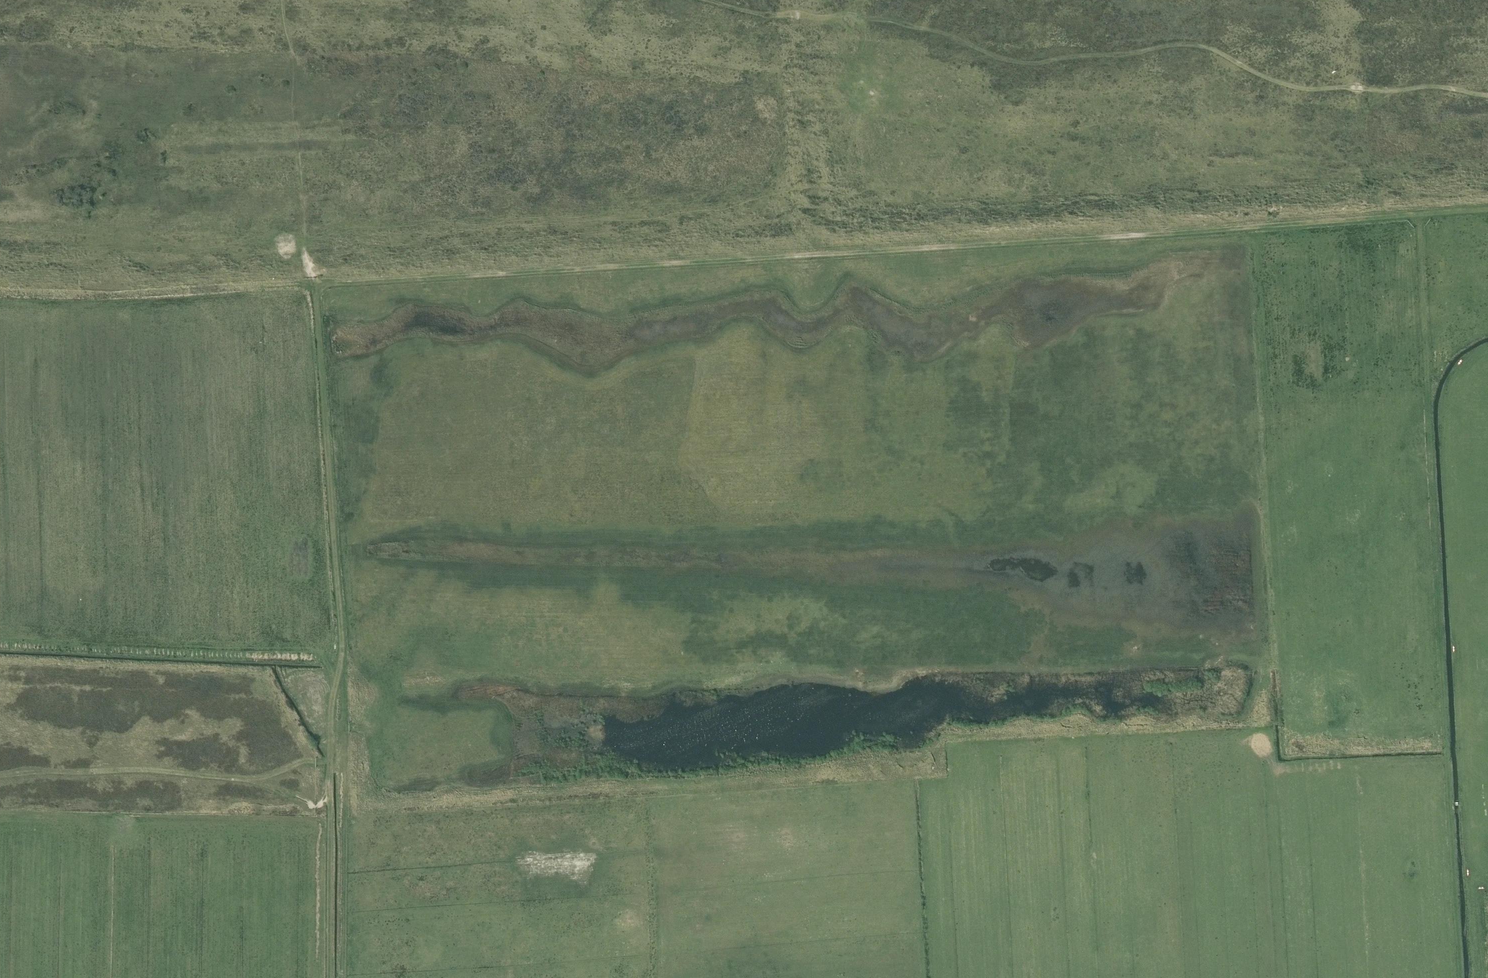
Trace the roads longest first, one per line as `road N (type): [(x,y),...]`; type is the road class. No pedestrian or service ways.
road 1 (track): [(325,803),(326,977)]

